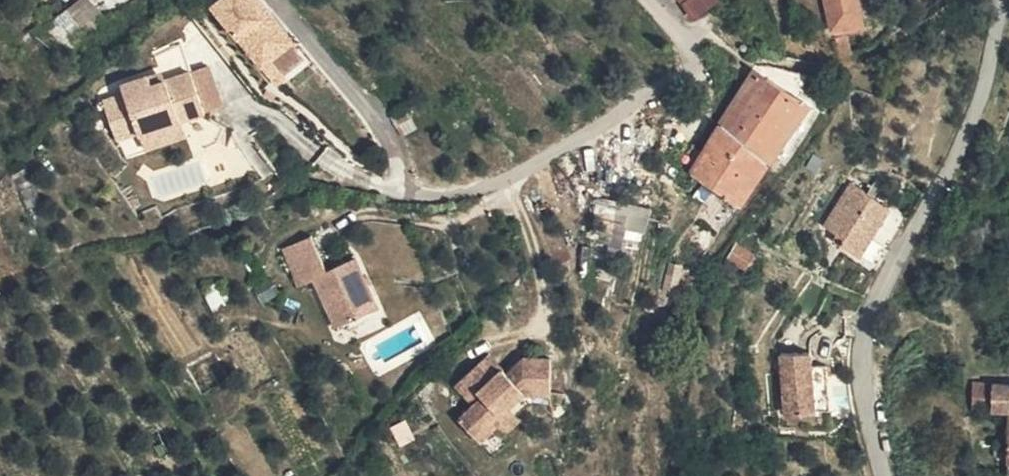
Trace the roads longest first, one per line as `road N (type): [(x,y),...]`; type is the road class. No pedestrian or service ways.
road 1 (residential): [(652,0),(689,59),(640,103),(501,181),(426,198),(388,192),(393,158),(267,0)]
road 2 (residential): [(880,475),(864,409),(867,329),(986,92),(1004,0)]

